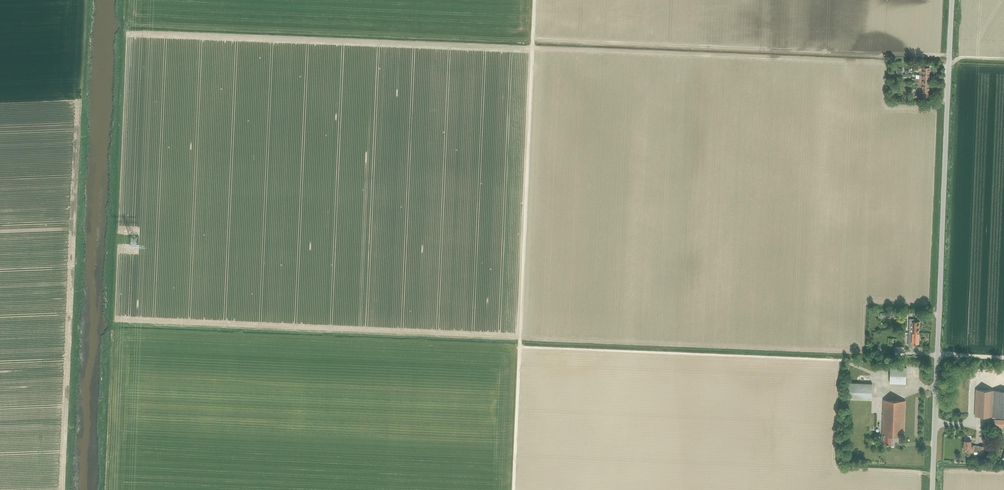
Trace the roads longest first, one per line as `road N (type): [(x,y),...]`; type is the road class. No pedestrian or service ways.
road 1 (unclassified): [(932,489),(952,0)]

